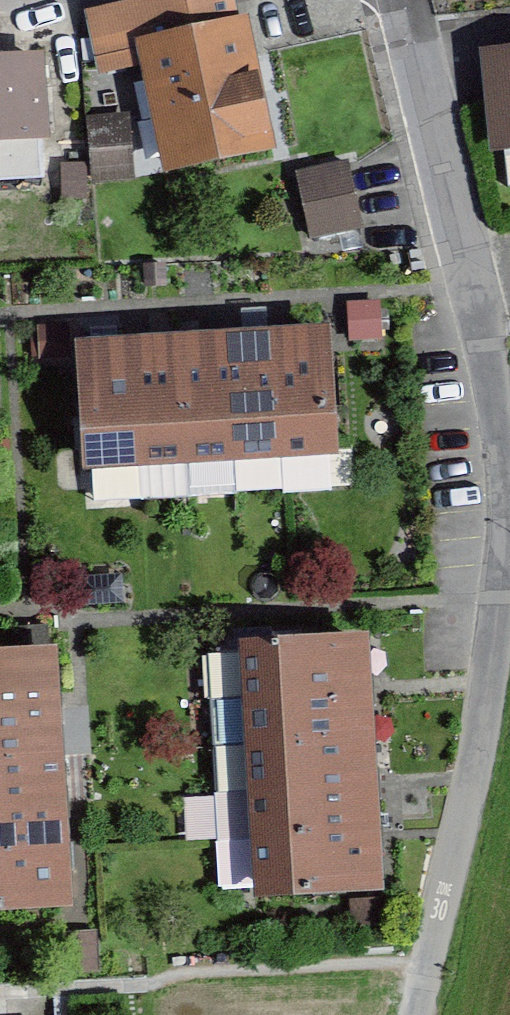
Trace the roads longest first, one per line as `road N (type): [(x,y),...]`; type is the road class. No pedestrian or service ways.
road 1 (residential): [(406,0),(481,306),(506,496),(482,744),(418,1014)]

